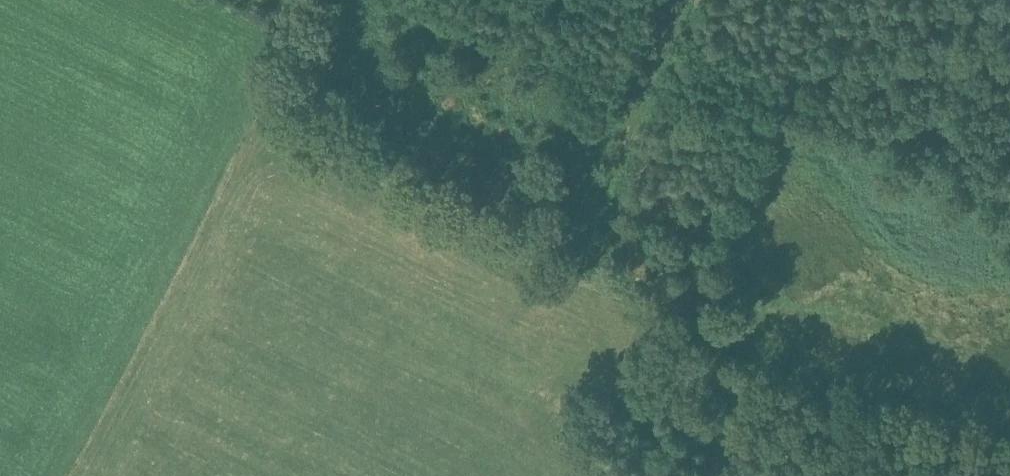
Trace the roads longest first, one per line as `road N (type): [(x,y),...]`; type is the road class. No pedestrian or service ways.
road 1 (track): [(578,246),(682,0)]

